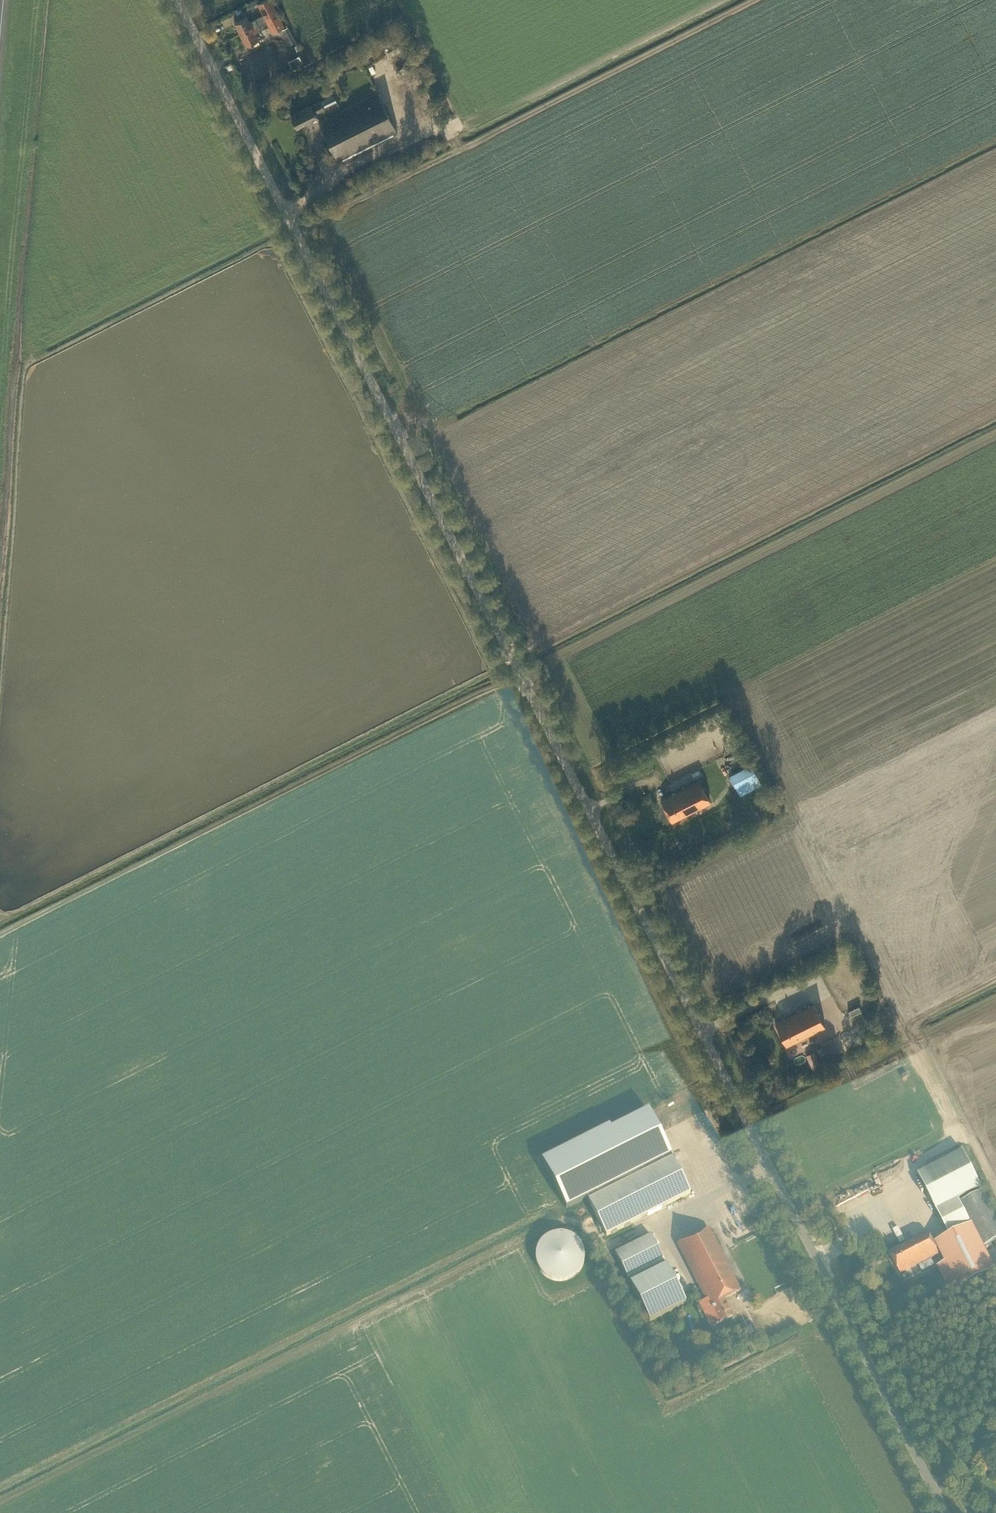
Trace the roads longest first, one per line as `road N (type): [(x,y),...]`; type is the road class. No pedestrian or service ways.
road 1 (unclassified): [(941,1512),(177,0)]

